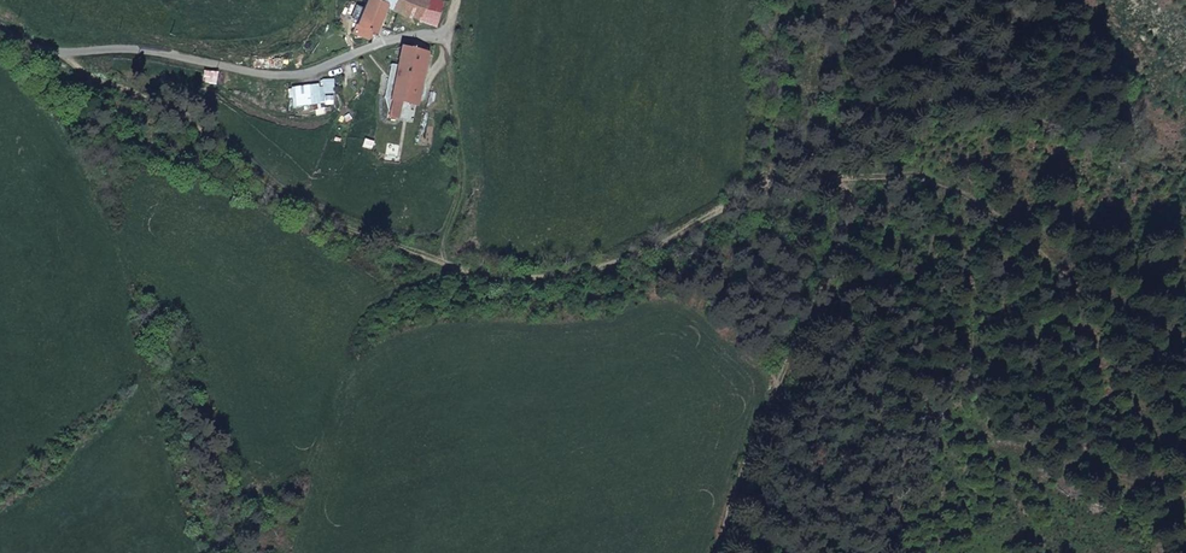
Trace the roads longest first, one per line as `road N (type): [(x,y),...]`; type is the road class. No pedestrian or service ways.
road 1 (track): [(65,52),(301,206),(439,263),(505,276),(563,275),(619,262),(749,195),(806,178),(863,182)]
road 2 (residential): [(0,22),(31,44),(65,52),(143,50),(281,77),(393,34),(441,35)]
road 3 (track): [(863,182),(723,552)]
road 4 (track): [(863,182),(926,175),(1118,312),(1185,346)]
road 5 (track): [(455,0),(441,35),(461,124),(461,220),(439,263)]

